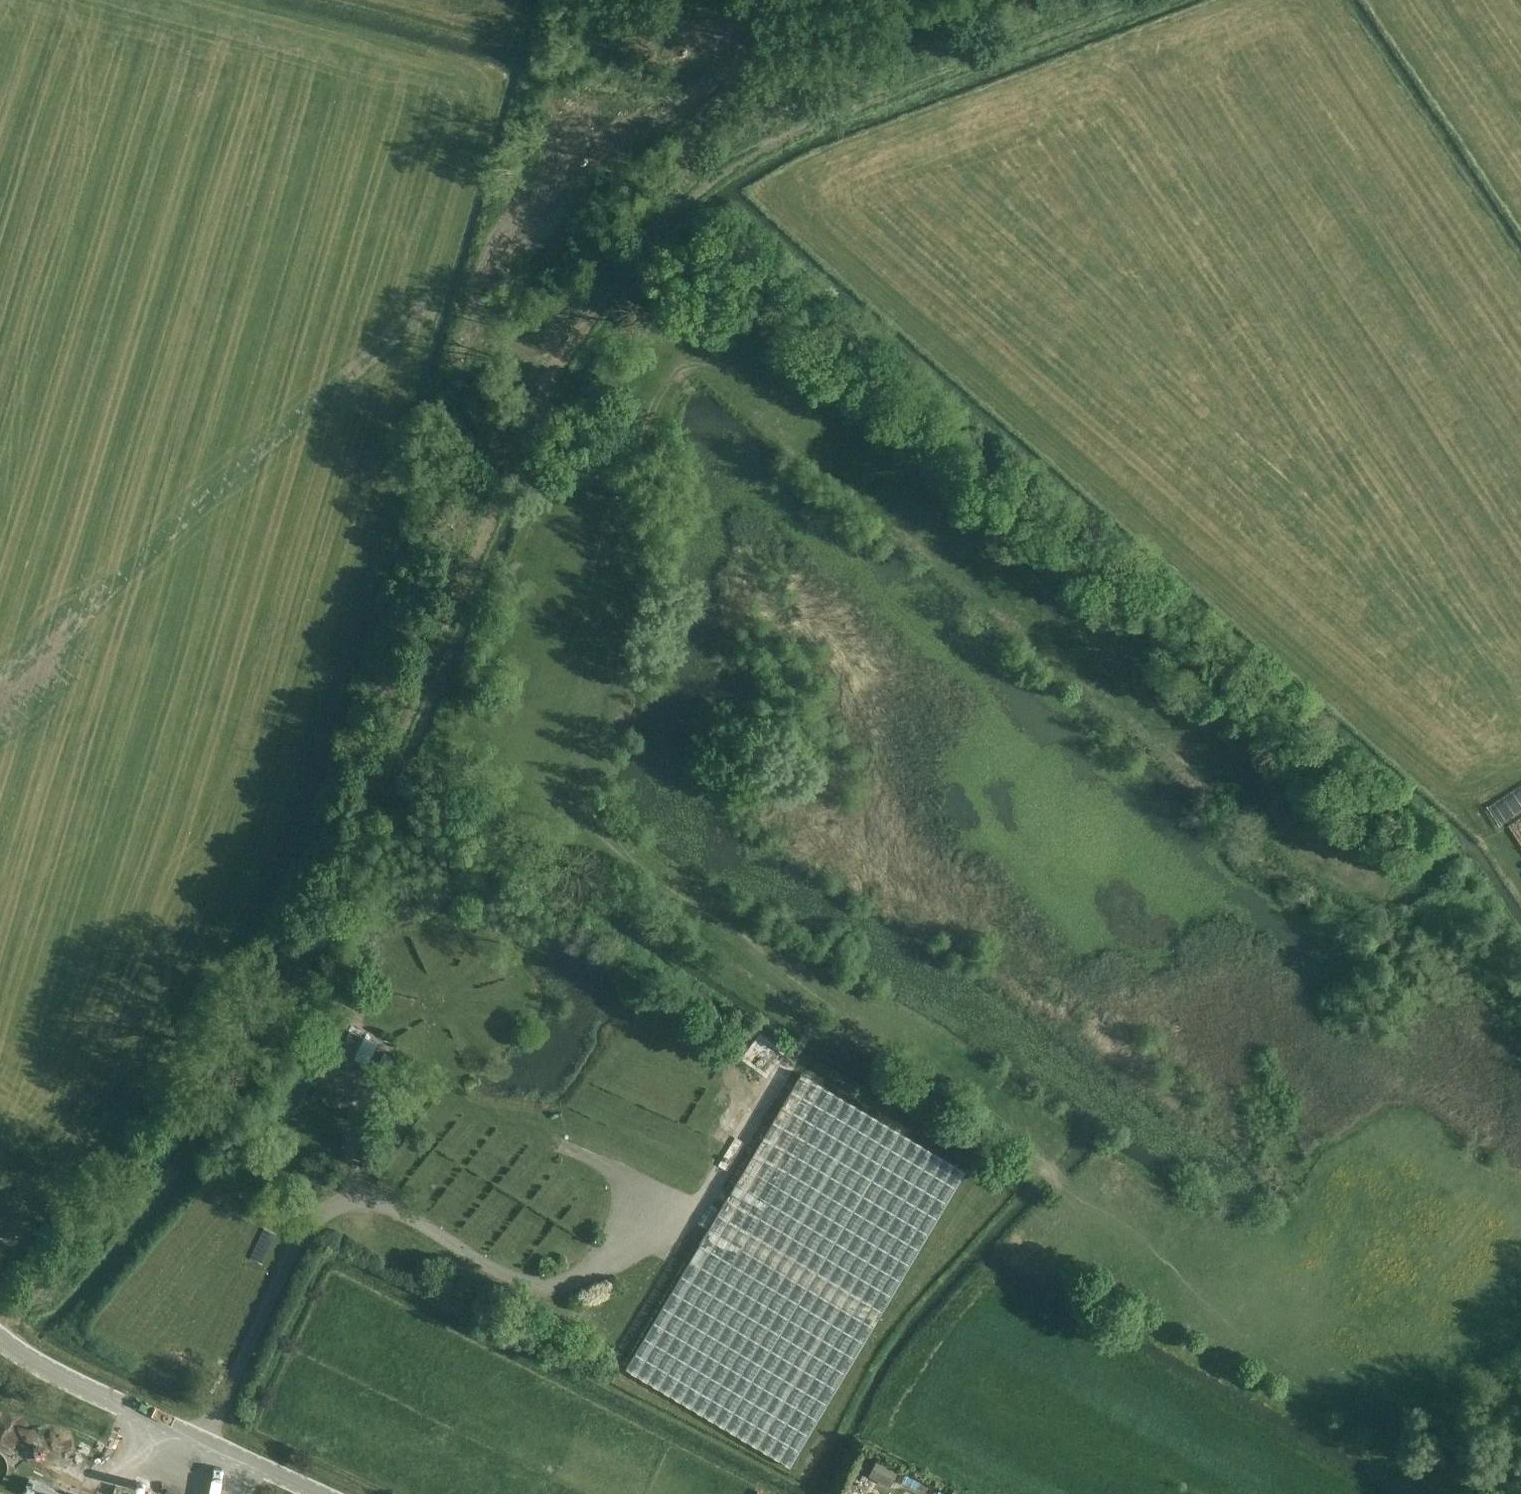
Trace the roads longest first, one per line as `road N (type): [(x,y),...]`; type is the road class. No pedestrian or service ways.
road 1 (unclassified): [(316,1493),(0,1341)]

